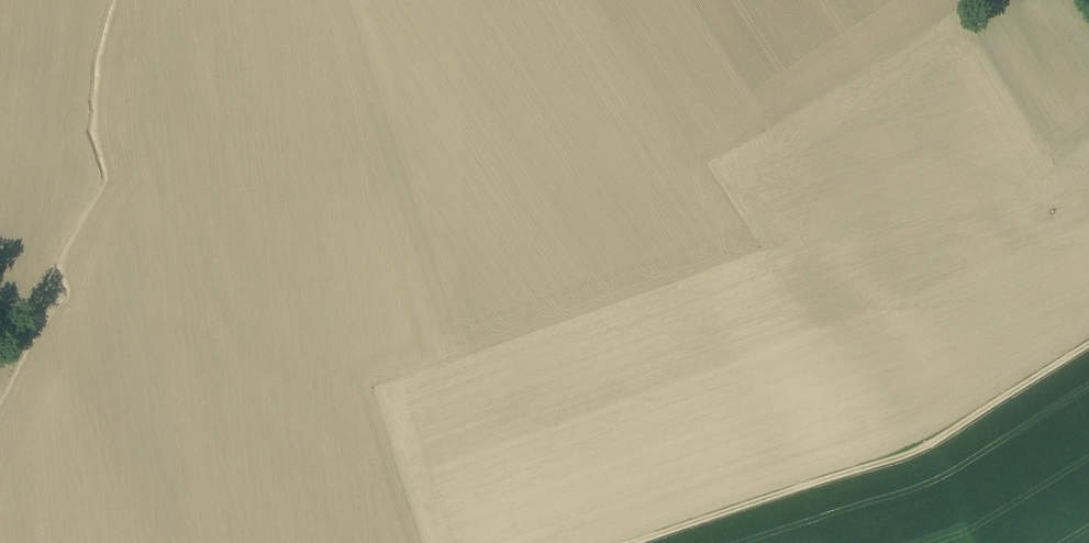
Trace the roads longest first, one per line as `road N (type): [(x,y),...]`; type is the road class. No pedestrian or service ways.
road 1 (track): [(636,542),(933,443),(1088,345)]

